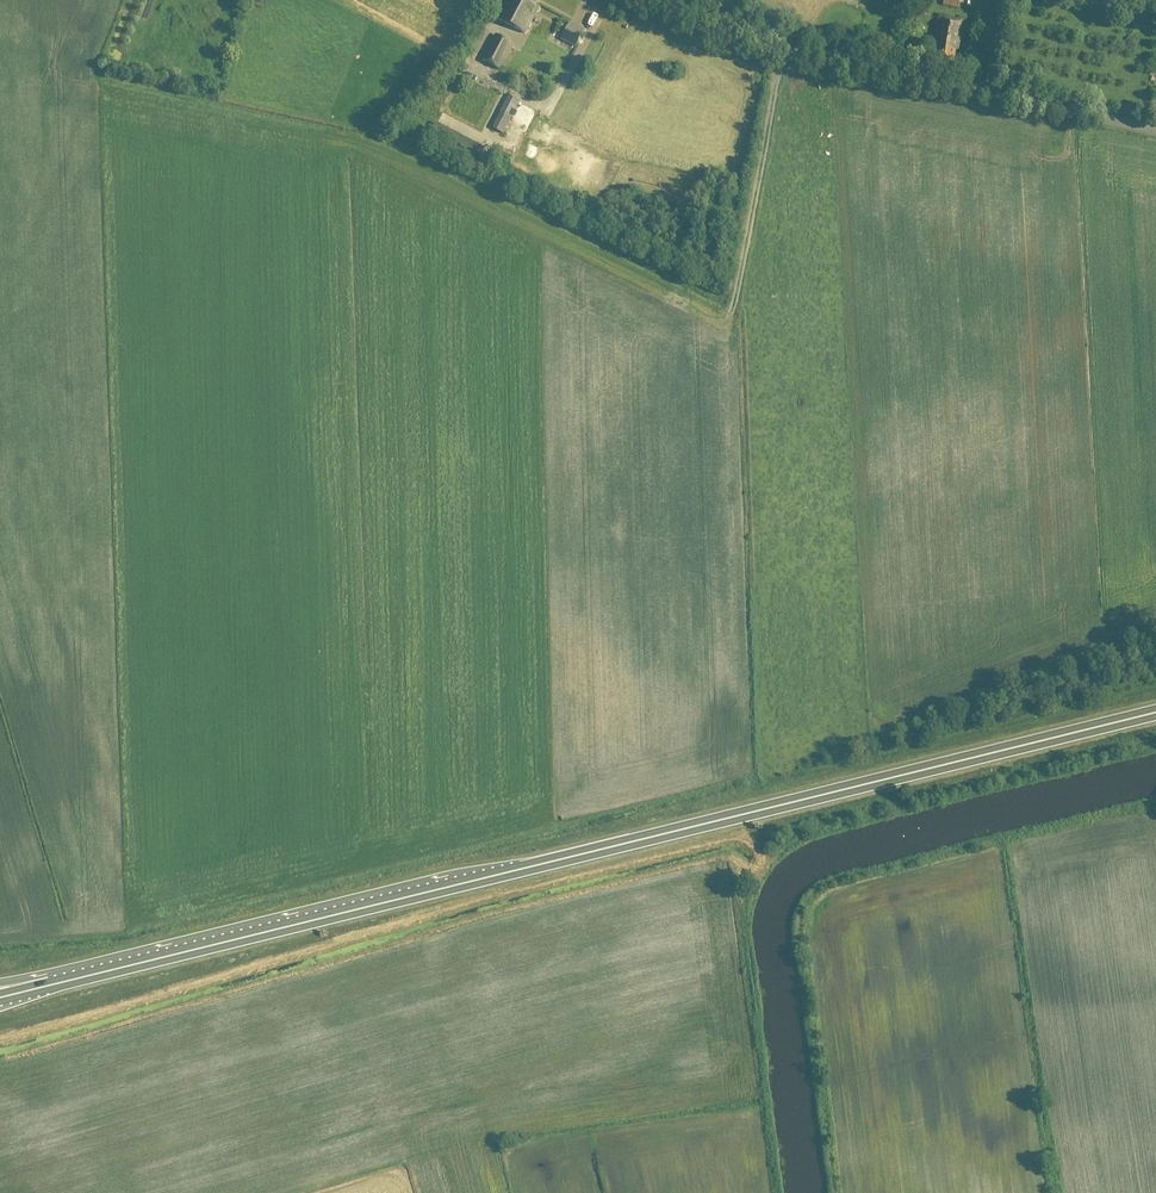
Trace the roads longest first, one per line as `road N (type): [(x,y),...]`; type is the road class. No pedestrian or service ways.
road 1 (trunk): [(53,984),(1155,714)]
road 2 (unclassified): [(1155,130),(785,50),(662,0)]
road 3 (track): [(731,316),(785,50)]

